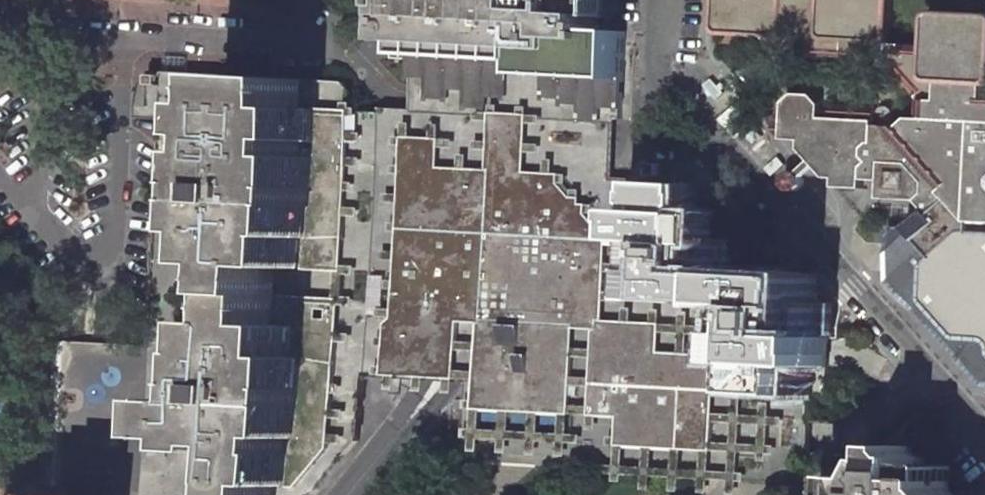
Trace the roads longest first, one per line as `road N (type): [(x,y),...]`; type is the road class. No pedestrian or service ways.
road 1 (residential): [(717,138),(984,438)]

